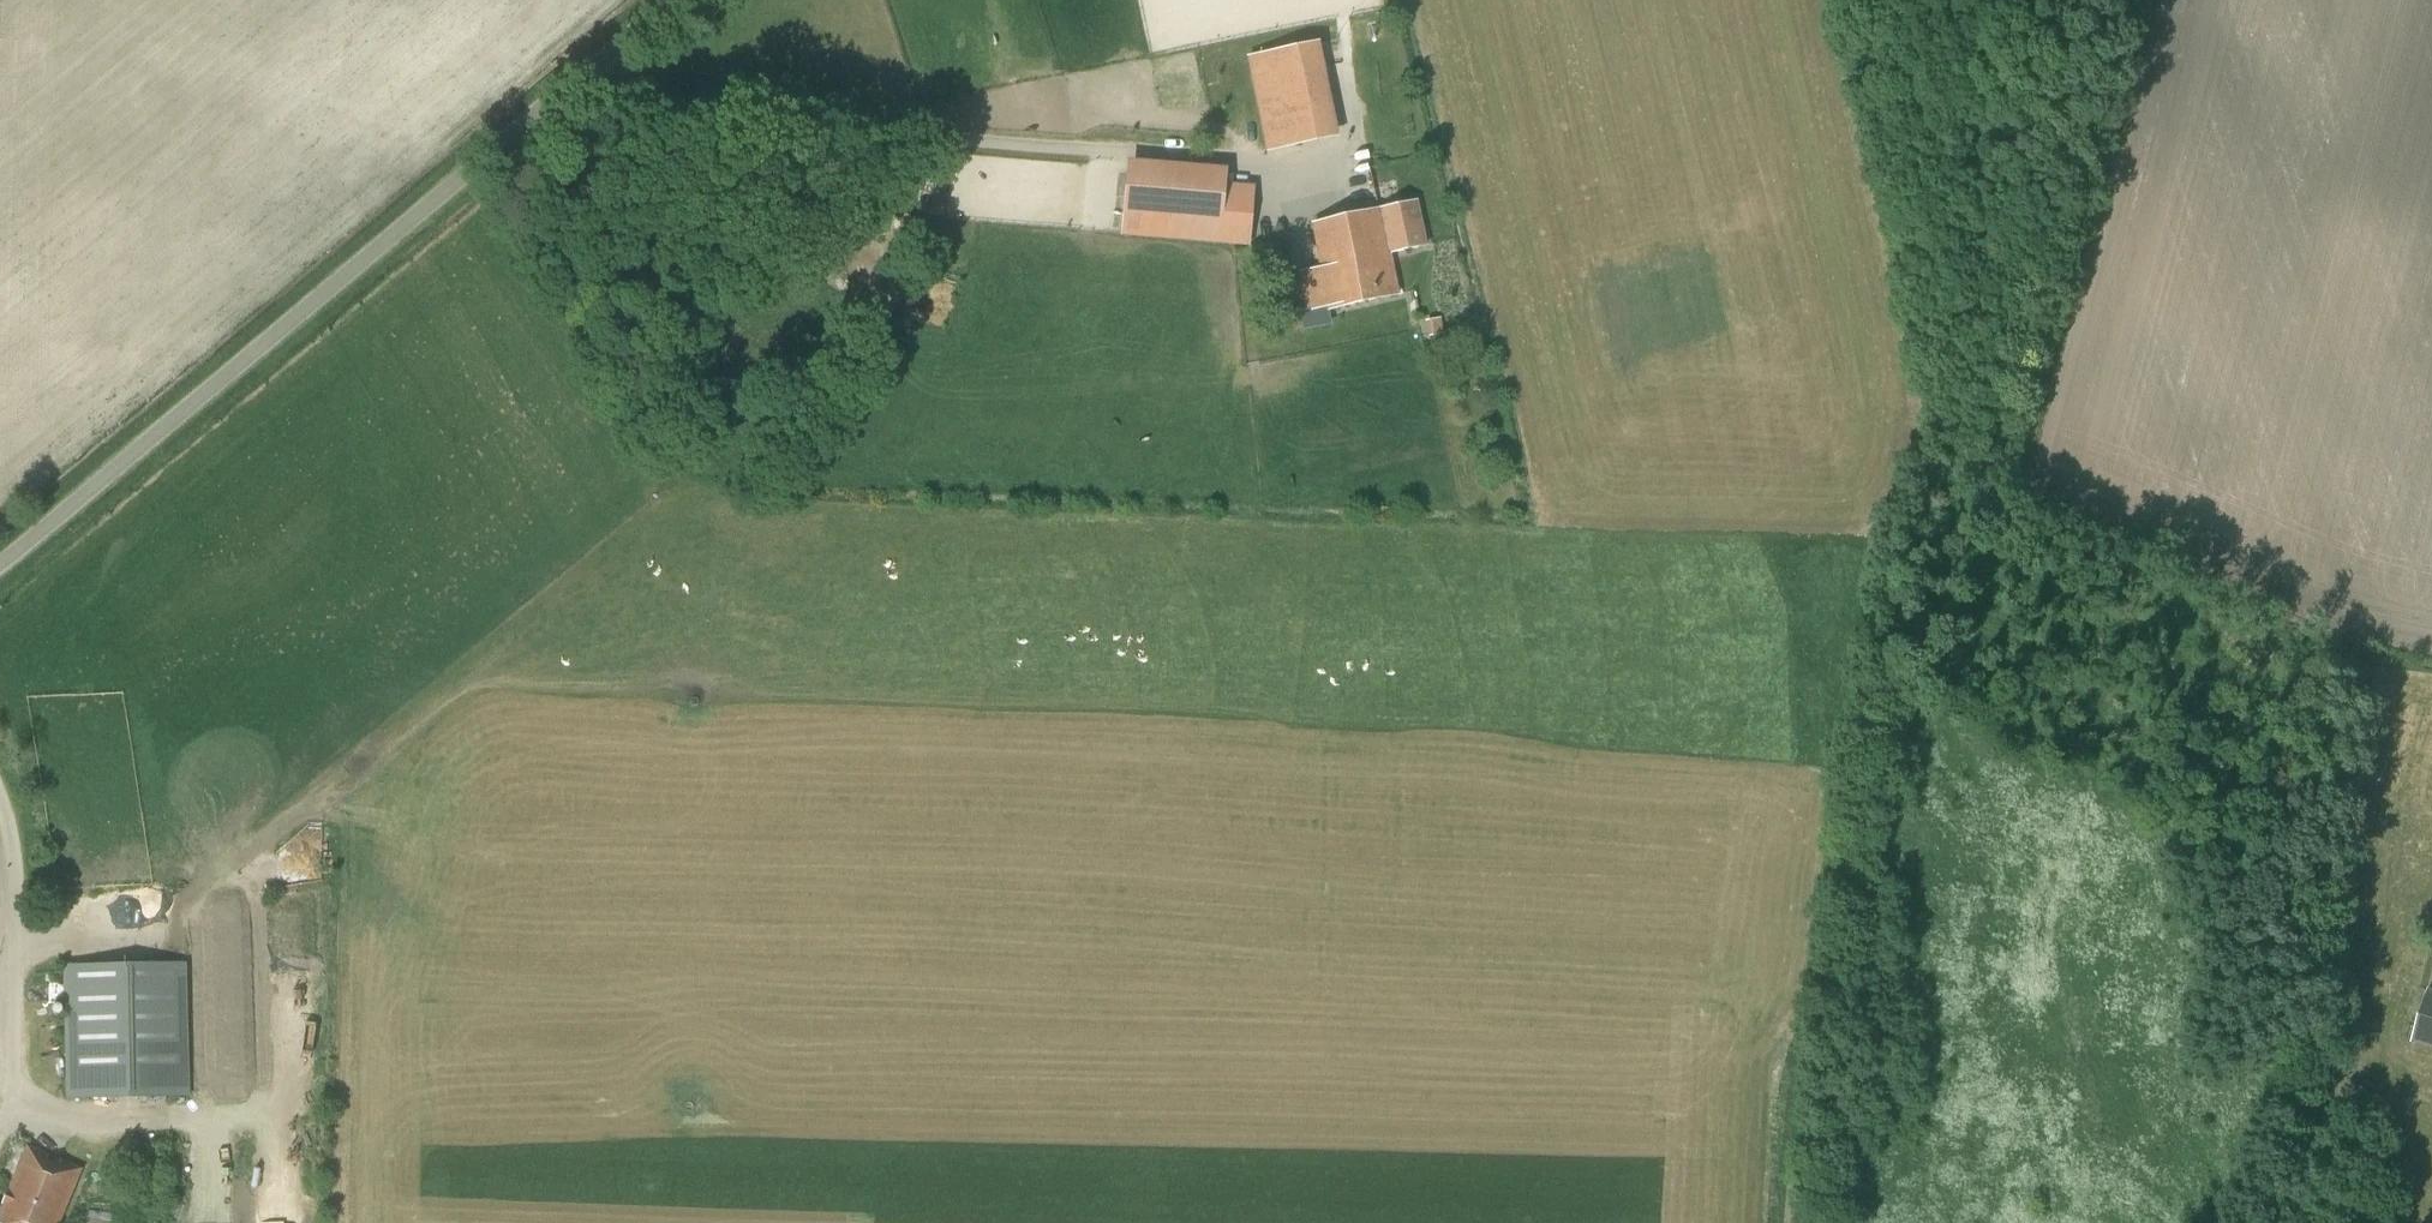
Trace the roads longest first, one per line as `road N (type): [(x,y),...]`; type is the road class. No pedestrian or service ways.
road 1 (unclassified): [(0,565),(673,0)]

